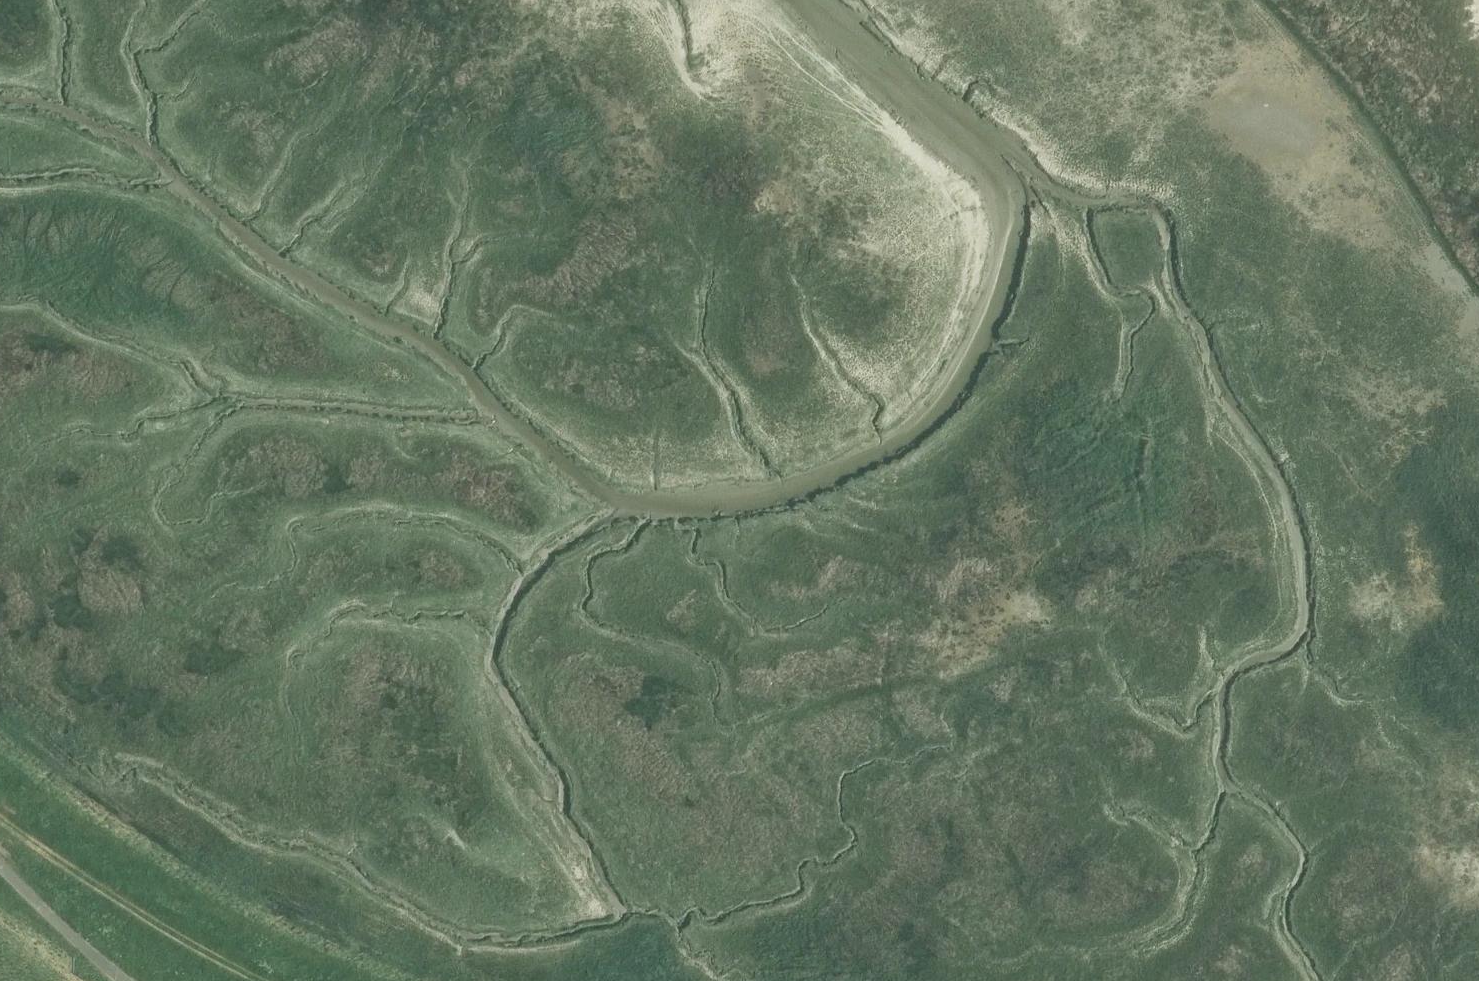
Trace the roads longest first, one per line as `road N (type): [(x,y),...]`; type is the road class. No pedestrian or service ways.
road 1 (track): [(259,980),(0,849)]

